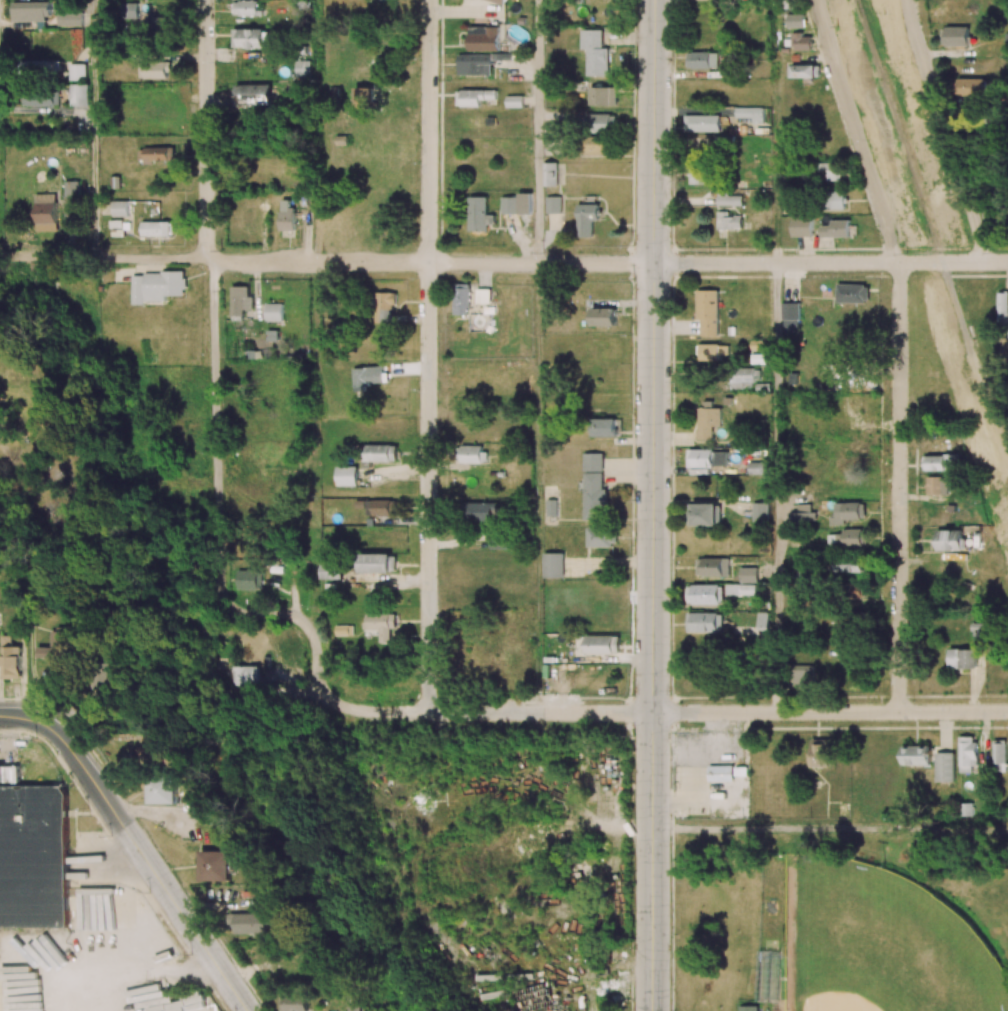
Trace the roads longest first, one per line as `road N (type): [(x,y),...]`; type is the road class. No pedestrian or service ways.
road 1 (secondary): [(653,1010),(655,0)]
road 2 (residential): [(206,0),(220,593),(240,615),(300,617),(313,636),(317,691),(328,702)]
road 3 (residential): [(429,714),(430,0)]
road 4 (residential): [(654,264),(228,264),(0,254)]
road 5 (residential): [(899,713),(896,263)]
road 6 (residential): [(1007,713),(653,714)]
road 7 (residential): [(1007,263),(654,264)]
road 8 (secondary): [(246,1010),(47,722)]
road 9 (residential): [(653,714),(429,714),(328,702)]
road 10 (residential): [(896,263),(815,0)]
road 11 (residential): [(986,263),(908,0)]

